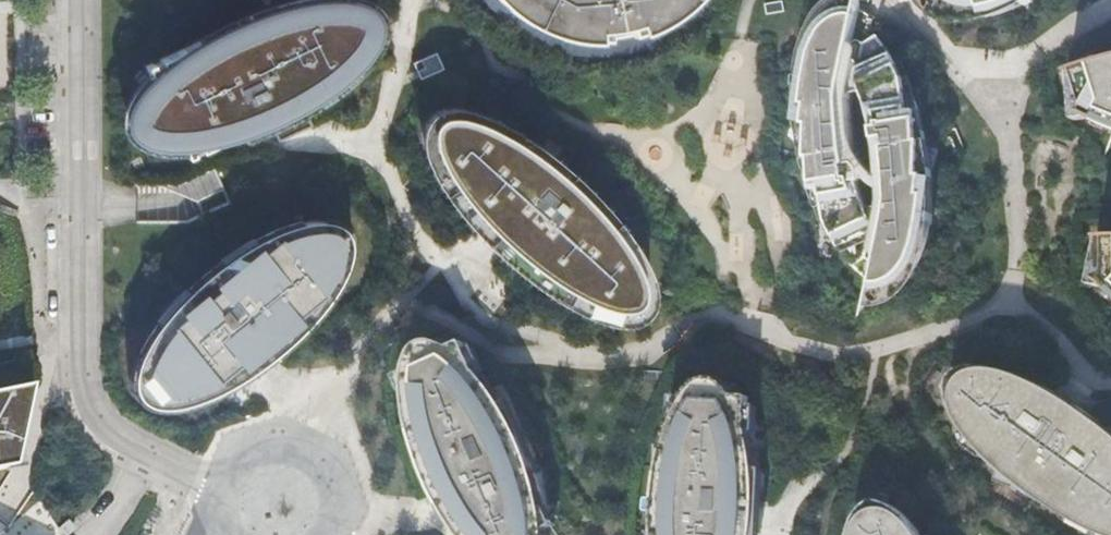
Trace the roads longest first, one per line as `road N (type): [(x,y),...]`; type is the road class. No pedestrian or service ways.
road 1 (residential): [(76,0),(79,367),(109,430),(214,484)]
road 2 (residential): [(332,534),(336,484),(301,446),(249,446),(214,484)]

